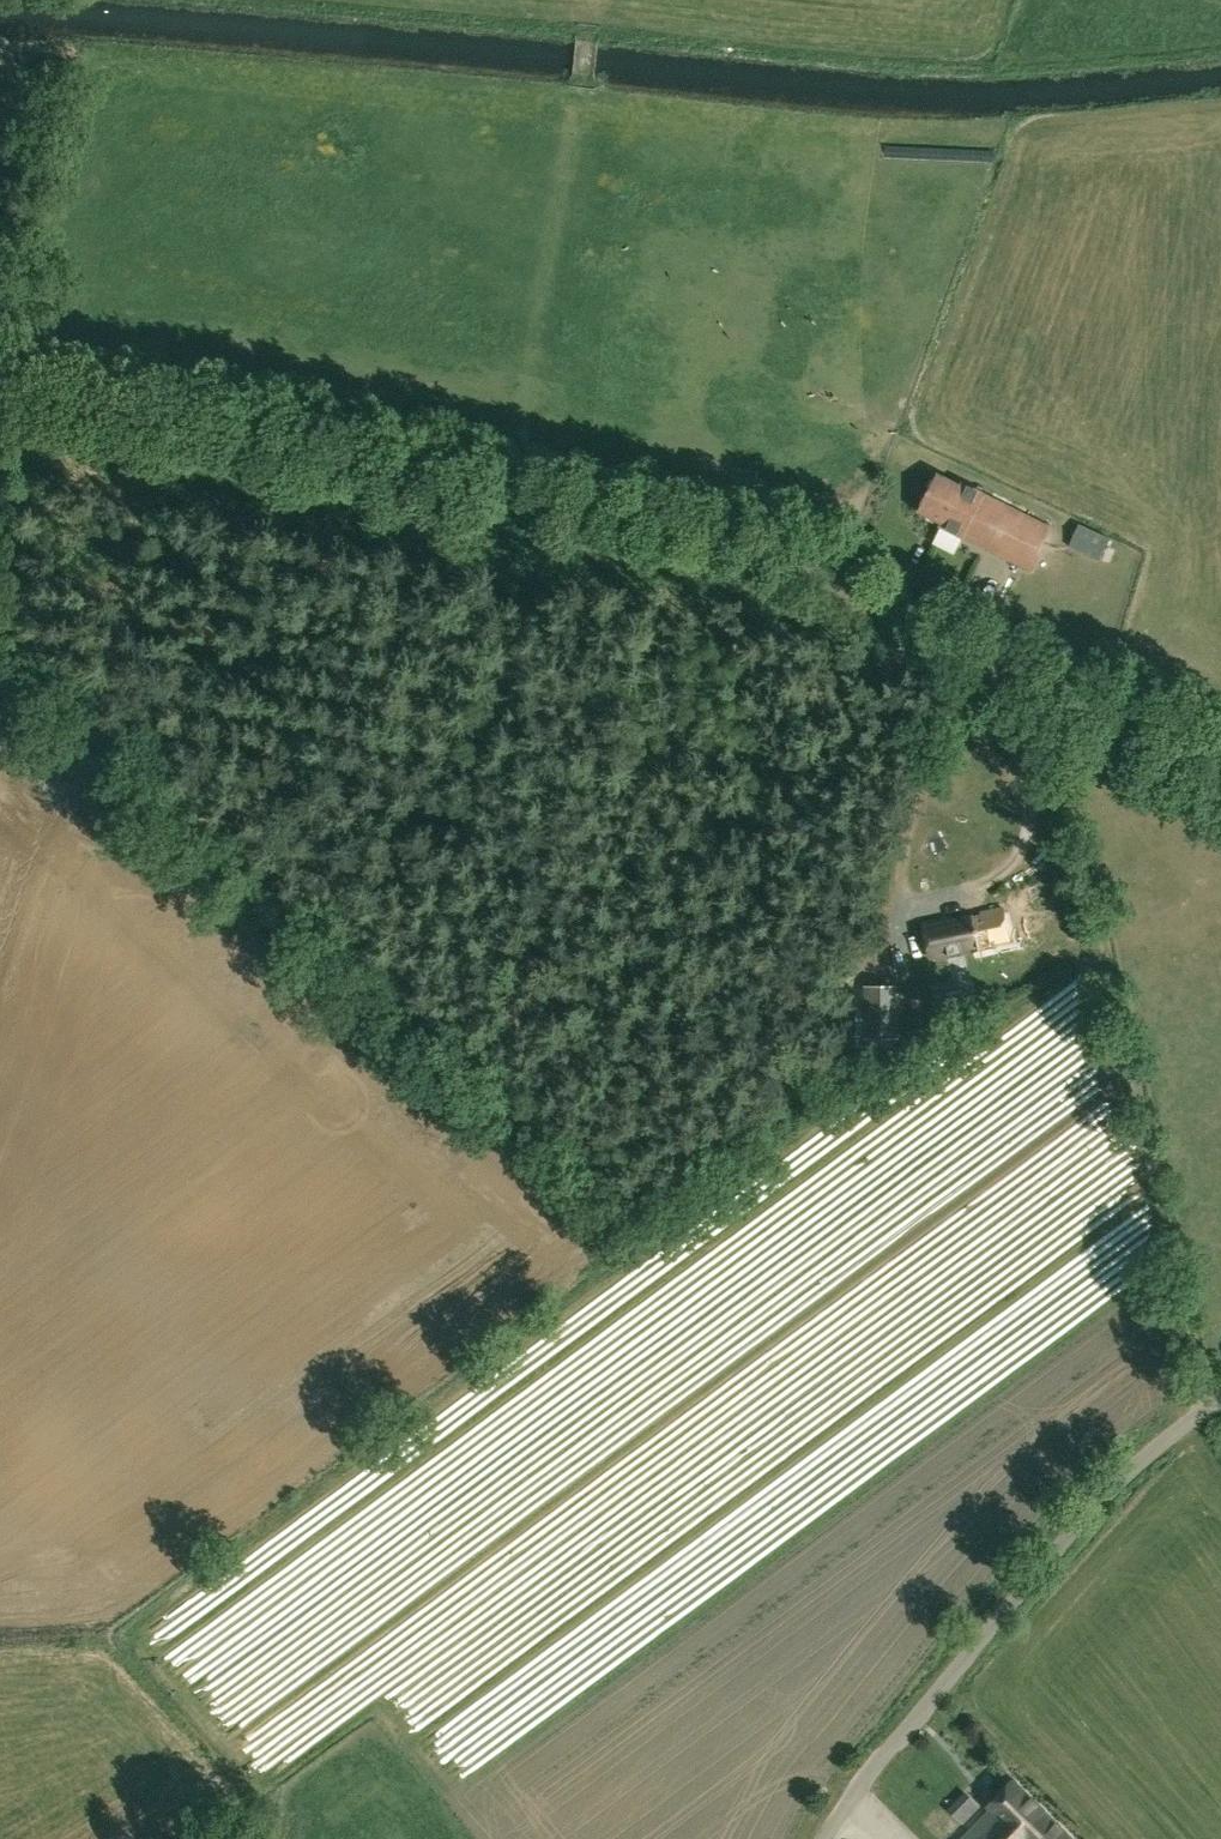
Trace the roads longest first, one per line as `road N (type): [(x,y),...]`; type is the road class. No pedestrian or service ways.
road 1 (unclassified): [(1220,768),(842,565),(648,504),(0,371)]
road 2 (unclassified): [(827,1838),(882,1753),(1121,1482),(1220,1401)]

